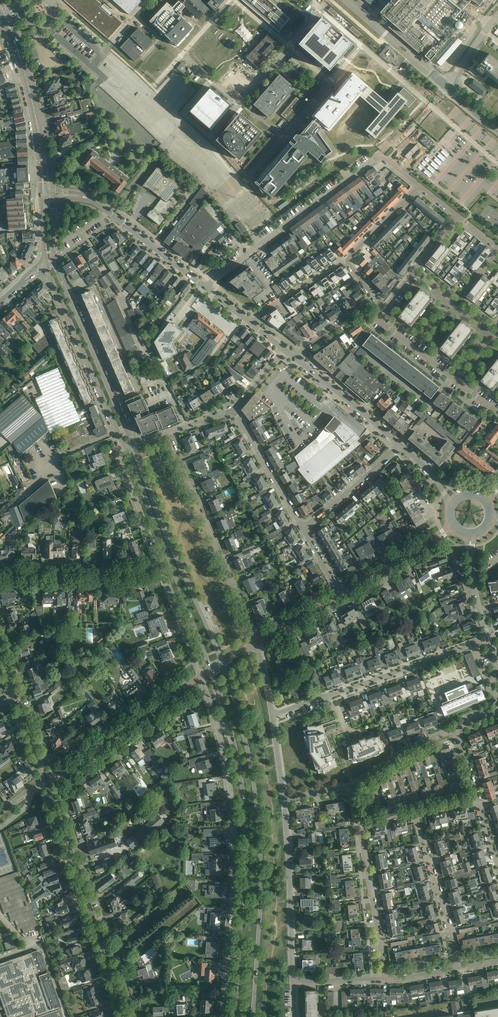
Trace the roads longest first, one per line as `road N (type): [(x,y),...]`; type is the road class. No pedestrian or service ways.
road 1 (tertiary): [(253,1016),(260,845),(250,759),(223,662)]
road 2 (tertiary): [(211,669),(244,814),(234,1016)]
road 3 (residential): [(201,675),(234,824),(225,1016)]
road 4 (residential): [(126,1016),(46,781)]
road 5 (tertiary): [(126,449),(211,669)]
road 6 (tertiary): [(223,662),(133,446)]
road 7 (residential): [(272,715),(488,638)]
road 8 (residential): [(257,643),(167,434)]
road 9 (residential): [(206,288),(380,156)]
road 10 (tertiary): [(133,446),(53,262)]
road 11 (tertiary): [(47,265),(126,449)]
road 12 (residential): [(46,781),(201,675)]
road 13 (residential): [(293,981),(283,799)]
road 14 (residential): [(461,969),(416,812)]
road 15 (residential): [(161,565),(140,573),(0,571)]
road 16 (residential): [(386,979),(359,825)]
road 17 (residential): [(497,412),(376,318)]
road 18 (unclassified): [(206,288),(92,200)]
road 19 (residential): [(46,781),(0,650)]
road 20 (residential): [(303,529),(234,410)]
road 21 (unclassified): [(400,444),(295,358)]
road 22 (unclassified): [(339,594),(455,527)]
road 23 (residential): [(303,529),(400,444)]
road 24 (residential): [(126,449),(121,457),(161,565)]

